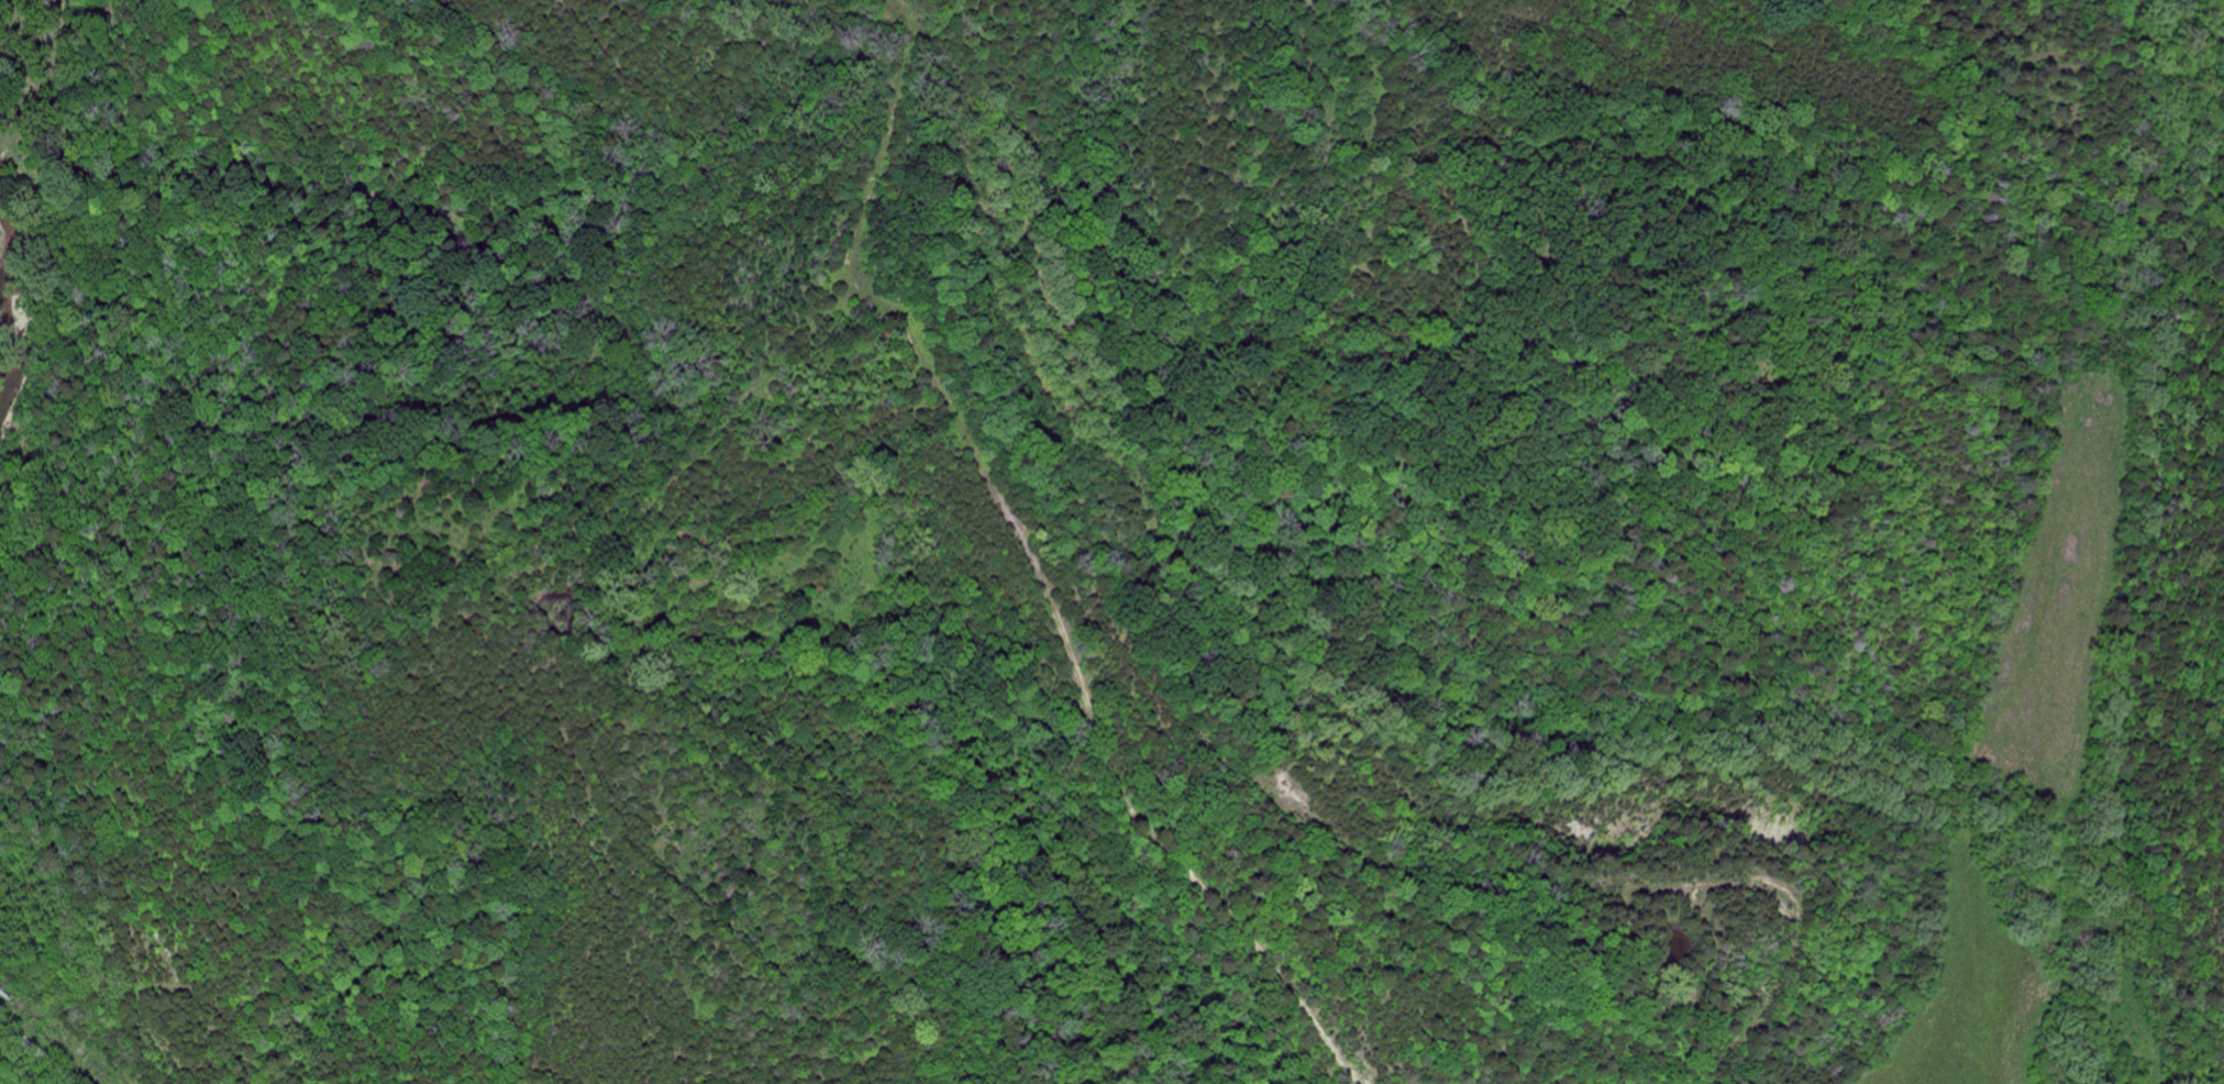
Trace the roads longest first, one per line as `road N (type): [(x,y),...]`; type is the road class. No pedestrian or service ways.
road 1 (secondary): [(0,1004),(89,1083)]

